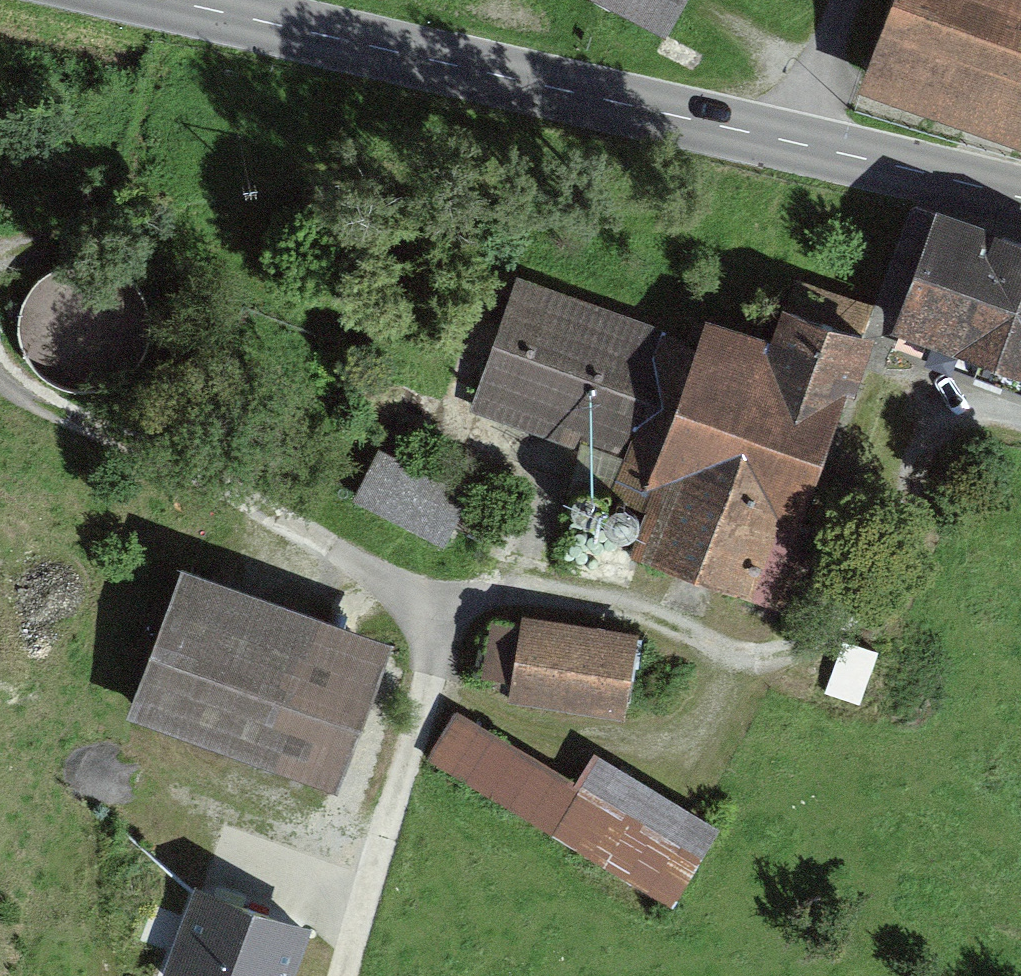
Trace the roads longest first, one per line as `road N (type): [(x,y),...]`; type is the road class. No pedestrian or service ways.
road 1 (track): [(933,409),(906,457),(908,502),(882,568),(834,604),(818,630),(791,649),(750,658),(589,597),(530,586),(397,586),(229,489),(71,421),(14,388),(0,369)]
road 2 (secondary): [(1020,199),(170,0)]
road 3 (track): [(0,269),(45,245),(138,243),(374,321),(468,342)]
road 4 (track): [(348,975),(452,591)]
road 5 (track): [(747,657),(683,734),(641,752),(526,732),(428,682)]

